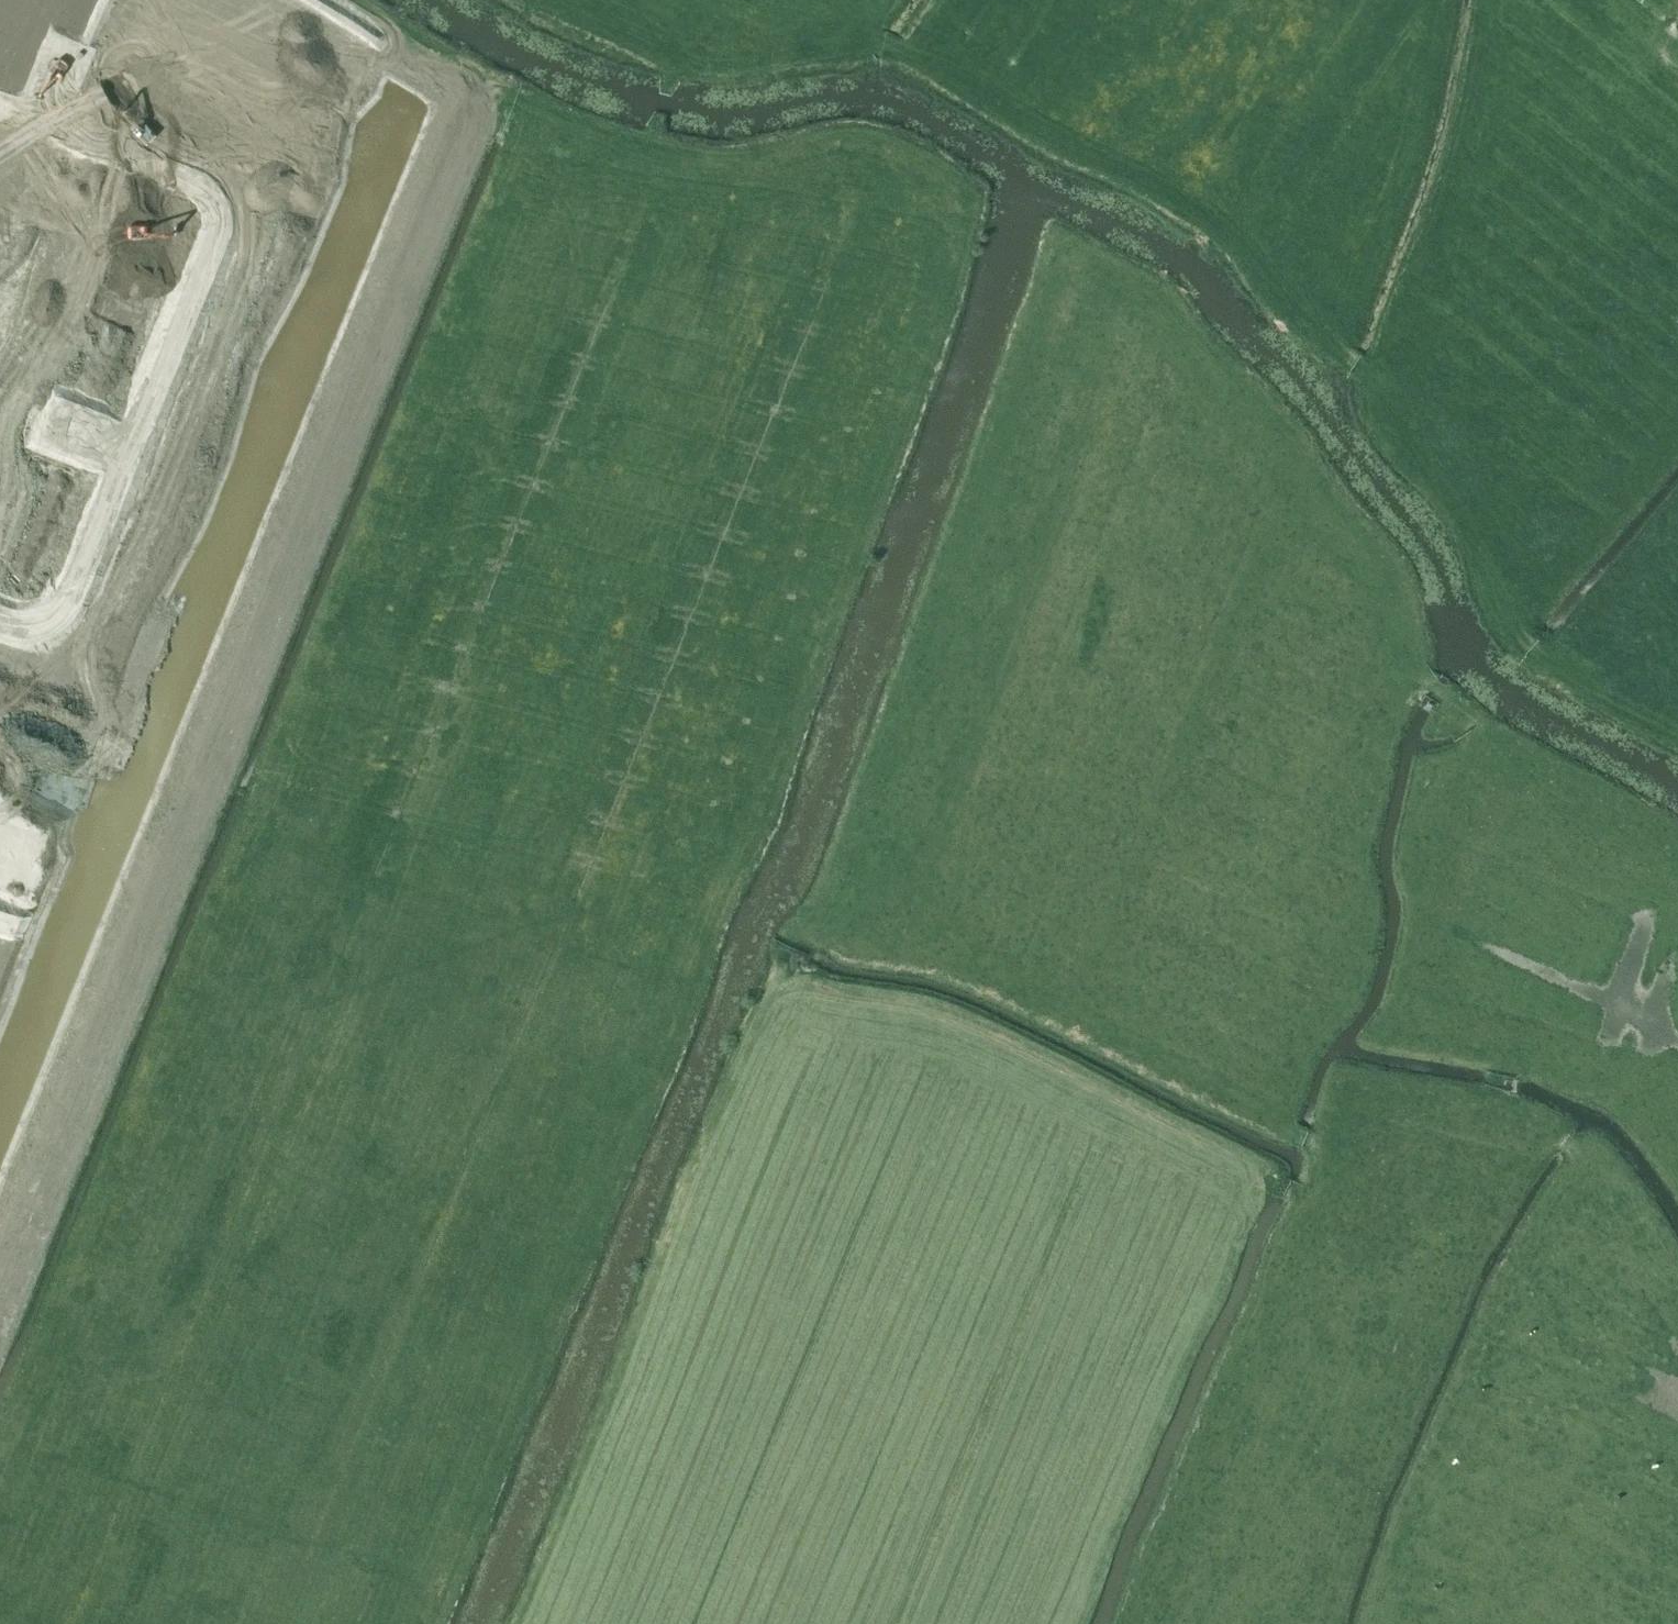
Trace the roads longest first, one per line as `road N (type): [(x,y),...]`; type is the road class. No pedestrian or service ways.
road 1 (residential): [(0,620),(42,627),(72,601),(221,217),(202,185),(0,102)]

